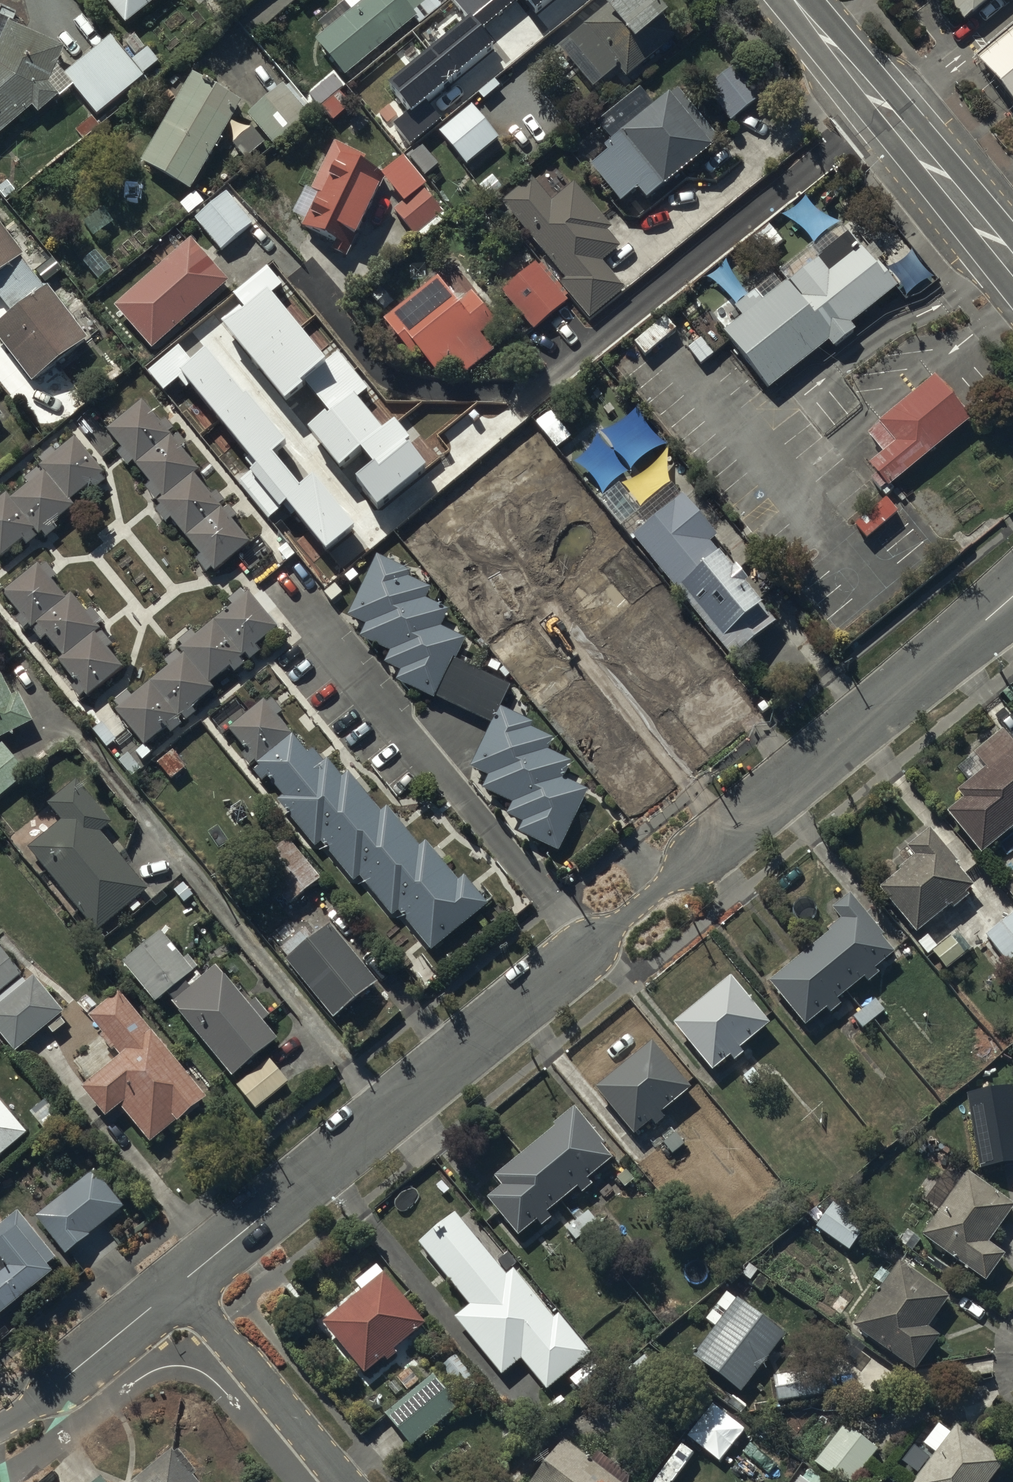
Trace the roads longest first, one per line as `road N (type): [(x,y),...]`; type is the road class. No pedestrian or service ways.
road 1 (unclassified): [(1012,598),(180,1285)]
road 2 (tertiary): [(794,0),(1012,264)]
road 3 (unclassified): [(180,1285),(345,1481)]
road 4 (unclassified): [(180,1285),(0,1428)]

